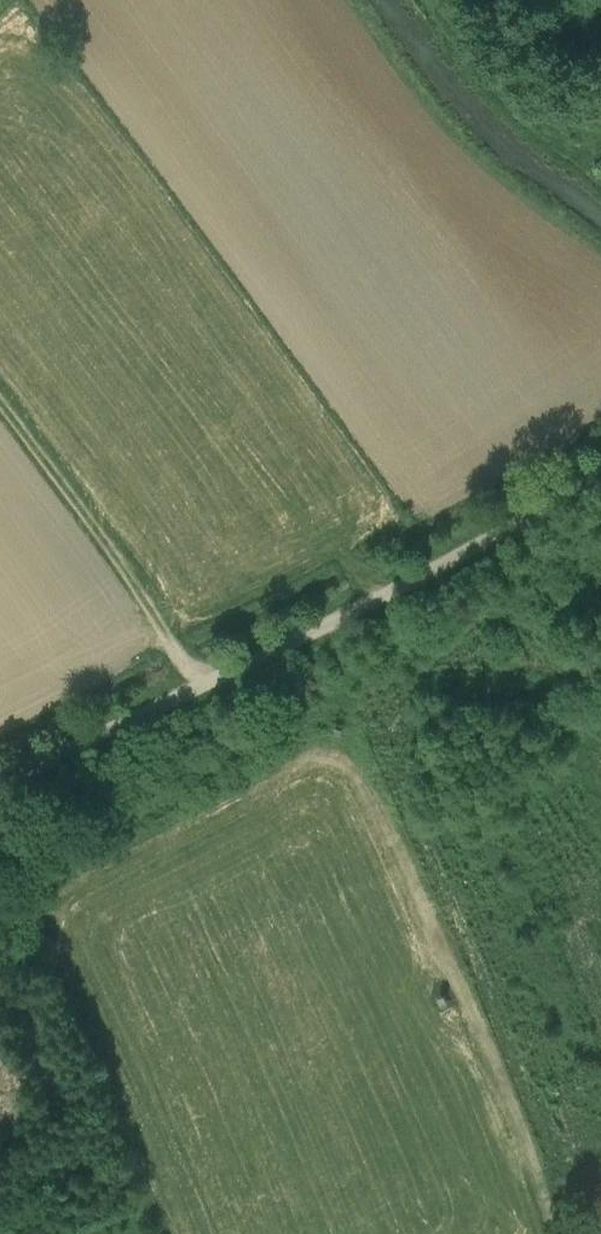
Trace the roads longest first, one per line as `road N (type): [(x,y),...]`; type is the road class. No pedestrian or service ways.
road 1 (unclassified): [(0,778),(454,559),(600,470)]

